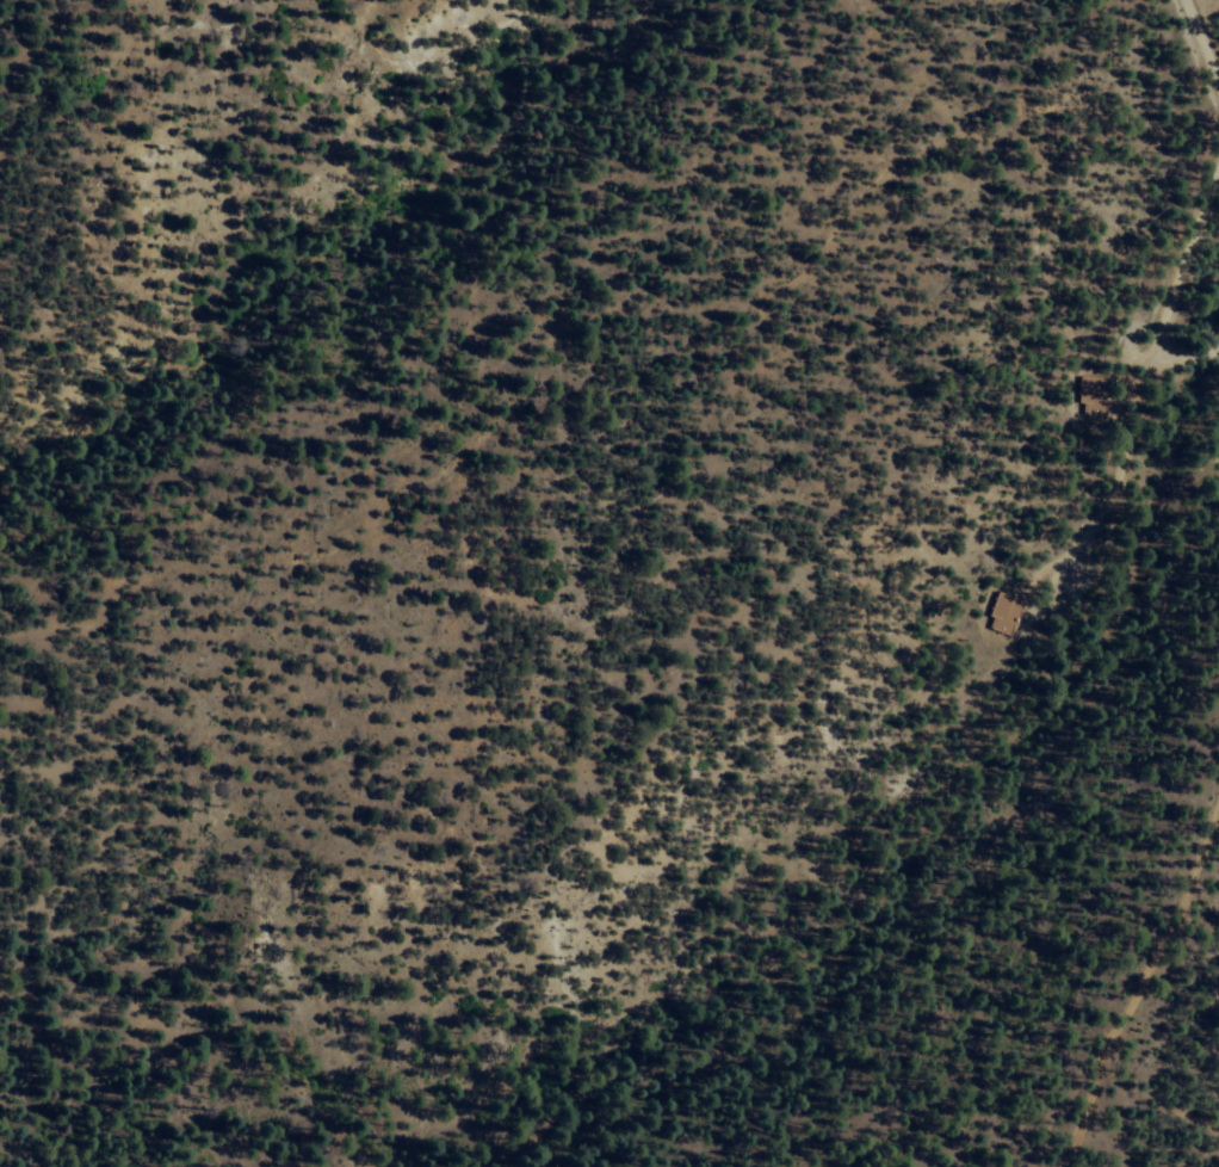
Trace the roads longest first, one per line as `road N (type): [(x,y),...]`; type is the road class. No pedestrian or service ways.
road 1 (residential): [(1218,354),(1159,377),(1155,340),(1218,145)]

